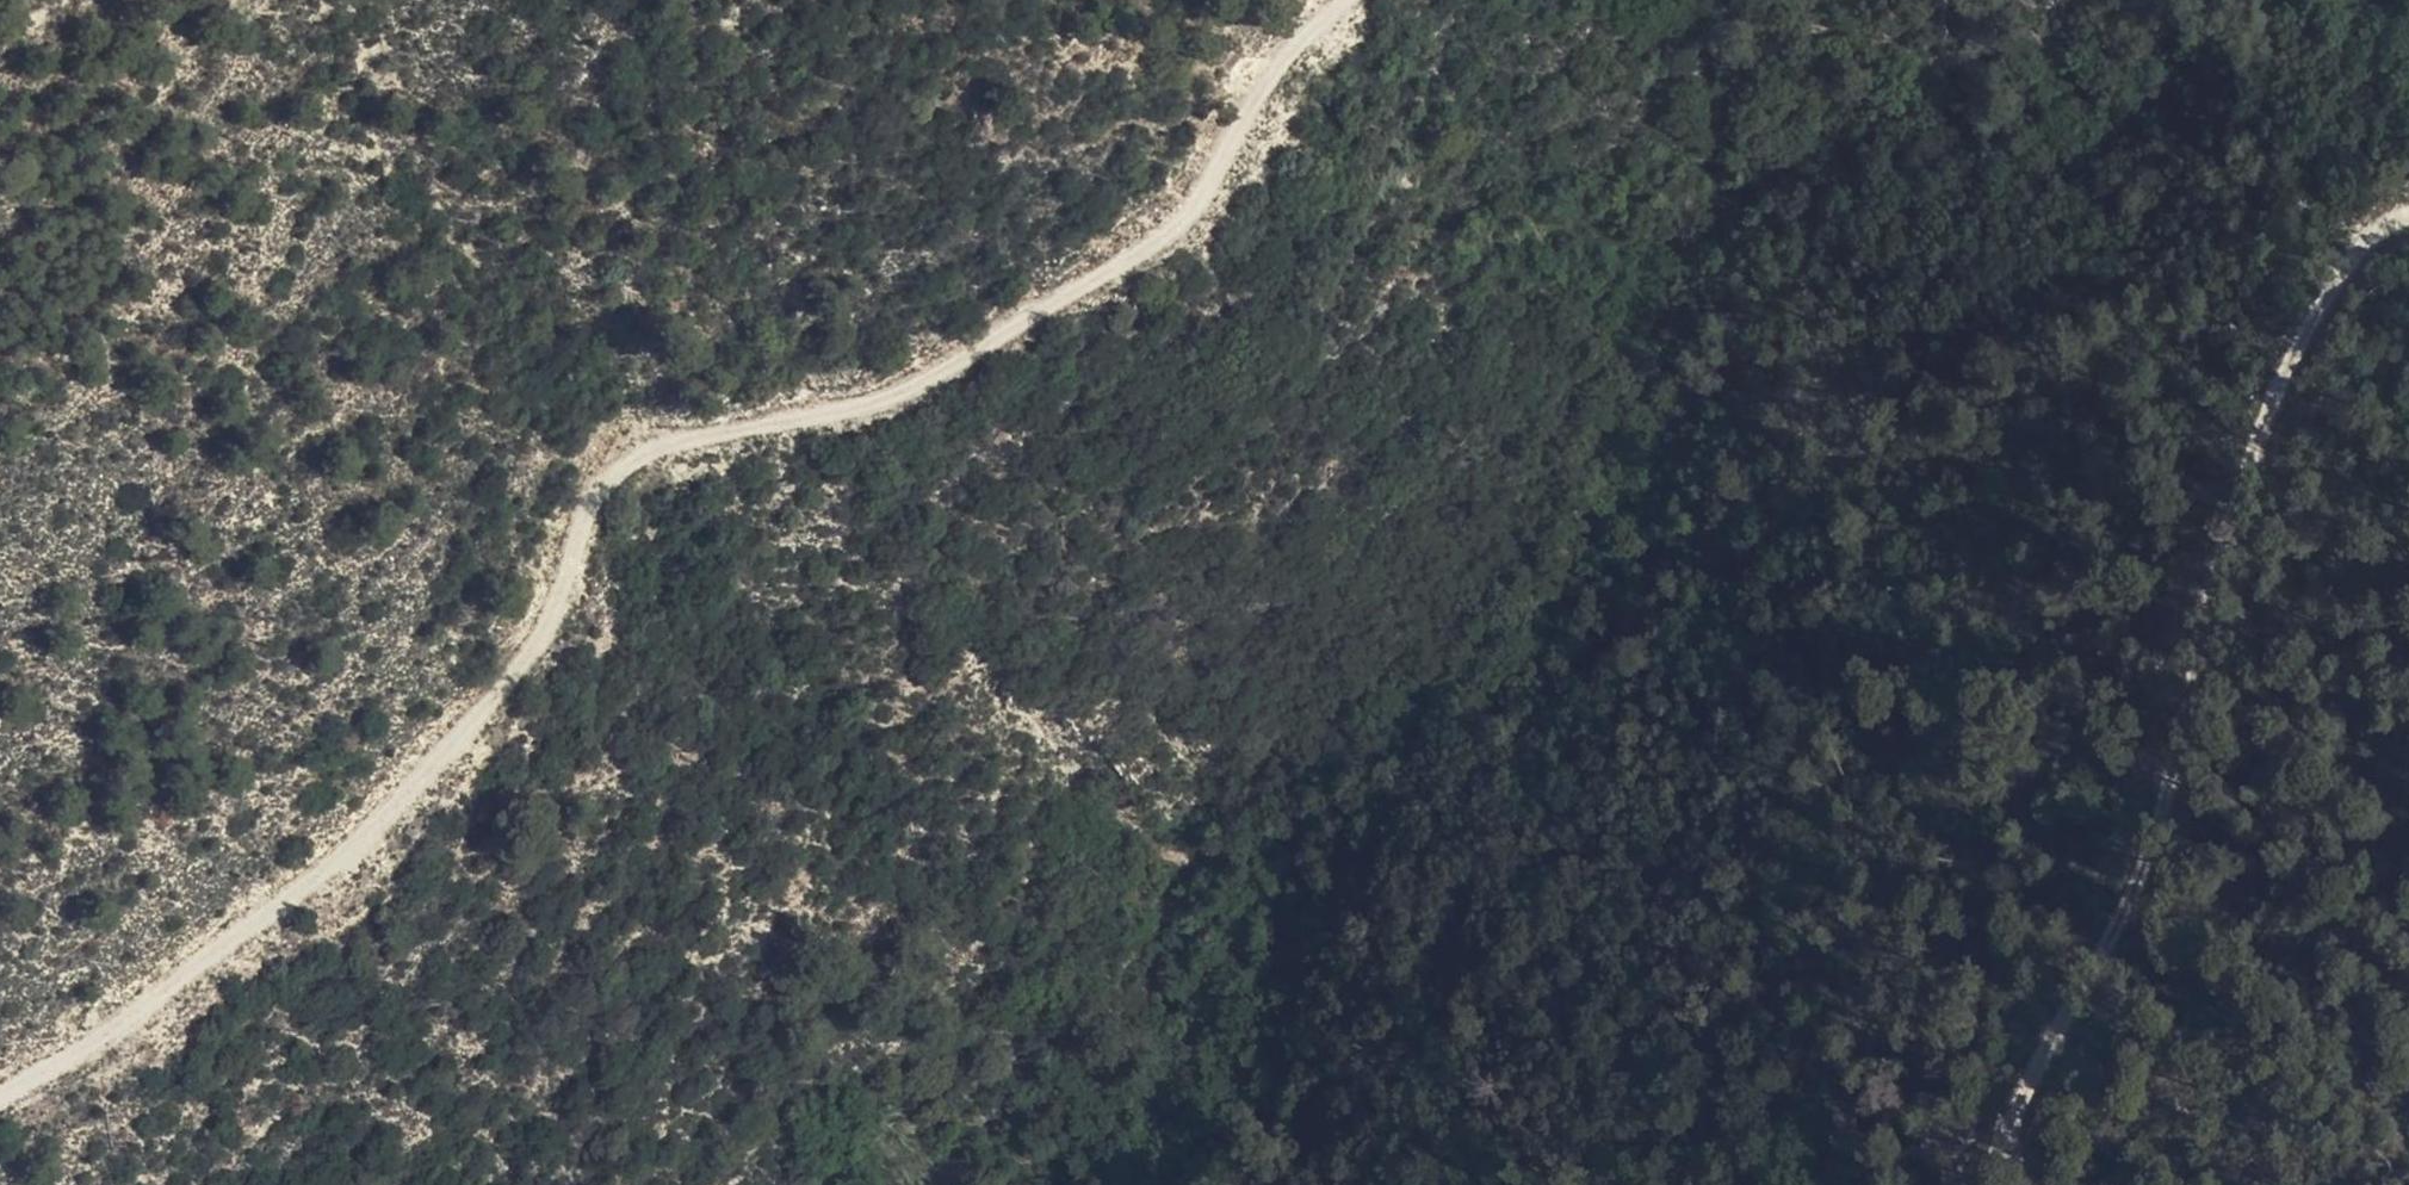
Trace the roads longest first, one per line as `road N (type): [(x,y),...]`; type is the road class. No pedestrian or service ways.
road 1 (track): [(0,1095),(304,896),(472,735),(563,636),(610,461),(869,400),(1083,292),(1197,211),(1273,78),(1359,0)]
road 2 (track): [(2408,220),(2392,223),(2350,264),(2270,447),(2100,966),(1987,1184)]

